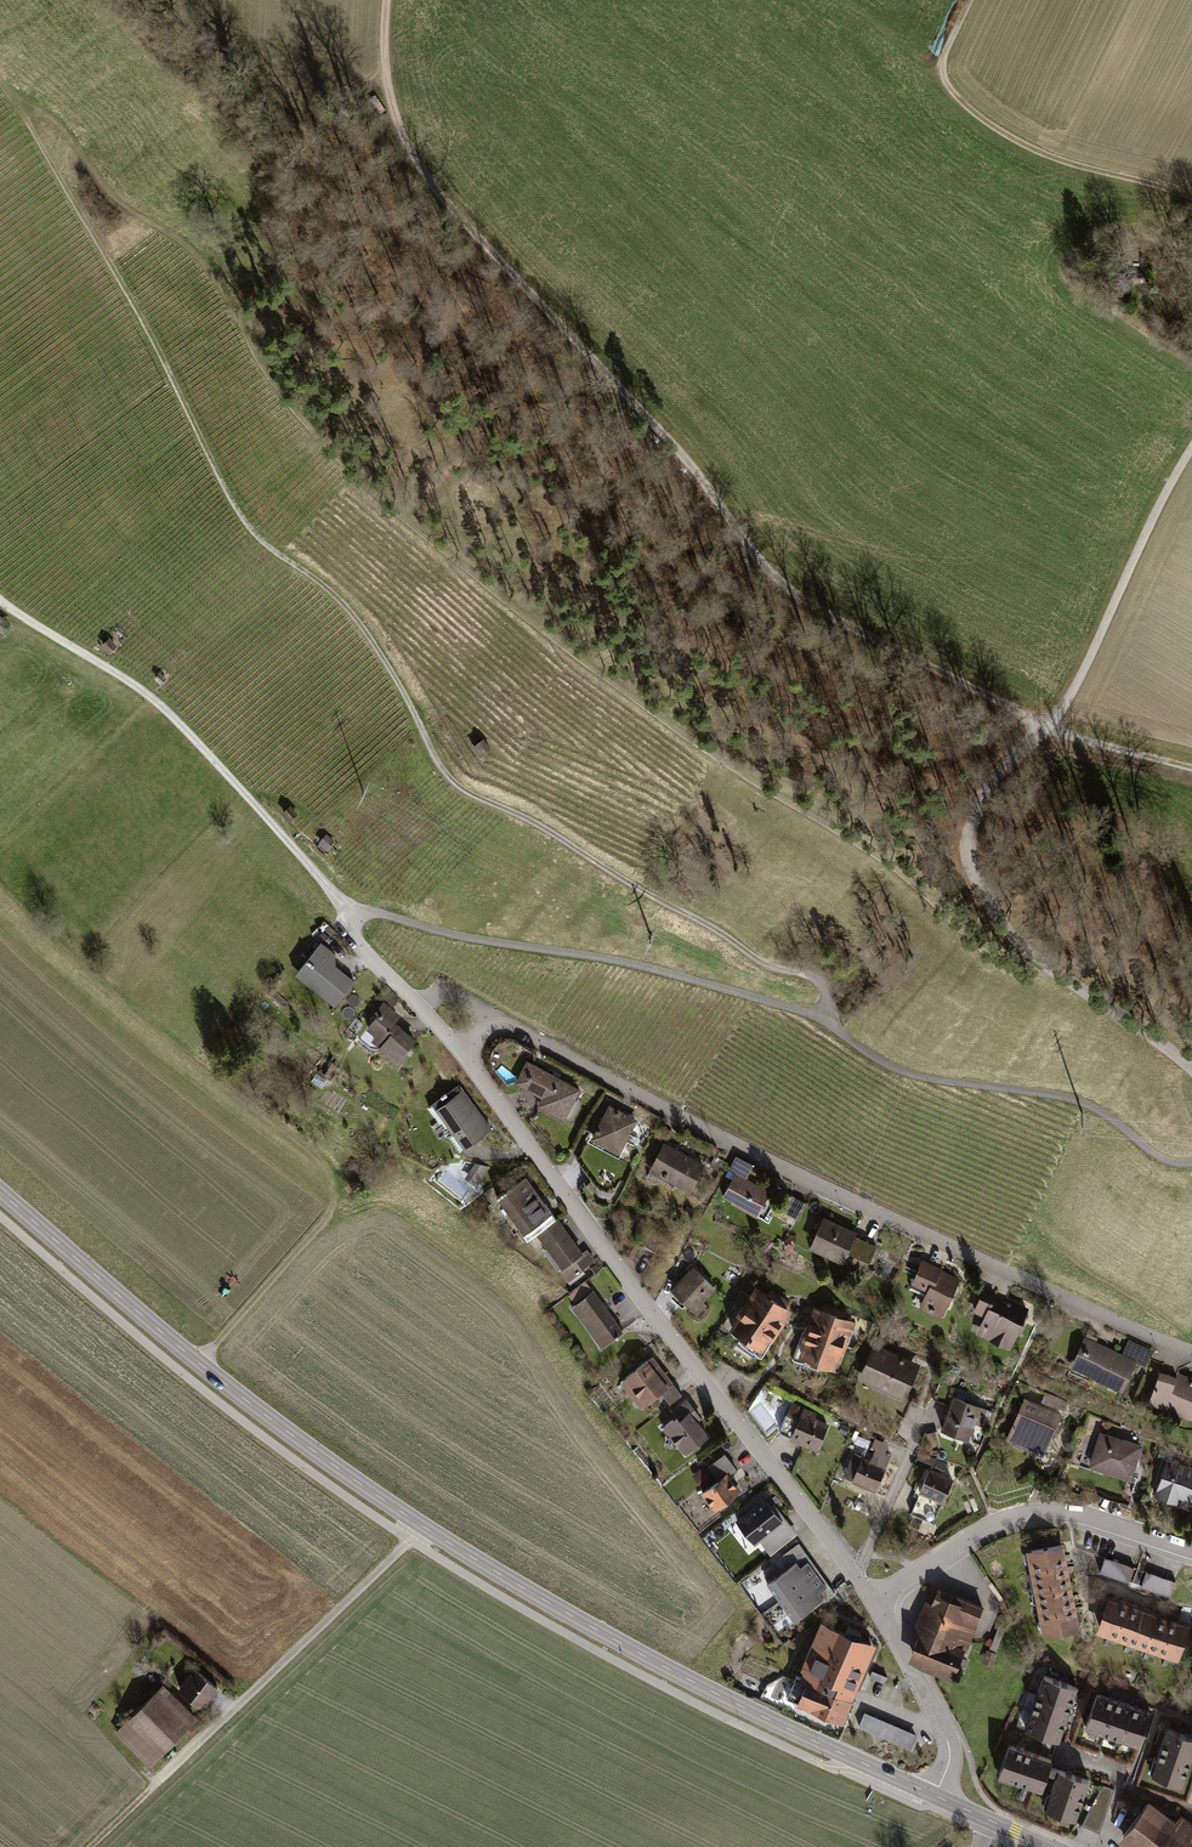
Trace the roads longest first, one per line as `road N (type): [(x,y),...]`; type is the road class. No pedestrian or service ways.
road 1 (track): [(26,116),(45,111),(59,119),(115,197),(200,260),(273,379),(356,472),(633,699),(881,859),(971,939),(1023,971),(1056,970)]
road 2 (track): [(0,80),(112,262),(217,478),(277,554),(320,581),(372,637),(448,774),(768,968),(810,976),(827,991),(824,1016)]
road 3 (track): [(387,0),(391,102),(441,200),(605,365),(771,567),(969,697),(1049,730),(1191,767)]
road 4 (tertiary): [(935,1796),(665,1667),(420,1525),(200,1364),(0,1191)]
road 5 (track): [(347,916),(370,911),(464,938),(676,976),(824,1016),(873,1058),(920,1076),(1085,1102),(1165,1161),(1191,1163)]
road 6 (unclassified): [(1191,454),(1150,522),(1088,665),(1049,730),(994,780),(980,805),(968,852),(1003,928),(1021,946),(1191,1070)]
road 7 (residential): [(1191,1352),(1008,1274),(504,1021)]
road 8 (residential): [(874,1602),(456,1047)]
road 9 (track): [(200,1364),(331,1212),(330,1175),(80,963),(0,885)]
road 10 (track): [(420,1525),(91,1846)]
road 11 (track): [(0,597),(149,696),(336,902)]
road 12 (track): [(969,0),(948,41),(944,67),(954,88),(1049,151),(1191,195)]
road 13 (residential): [(874,1602),(997,1522),(1029,1515),(1098,1519),(1191,1549)]
road 14 (residential): [(935,1796),(951,1746),(874,1602)]
road 15 (track): [(385,65),(543,0)]
road 16 (residential): [(336,902),(422,1008)]
road 17 (track): [(843,0),(944,67)]

